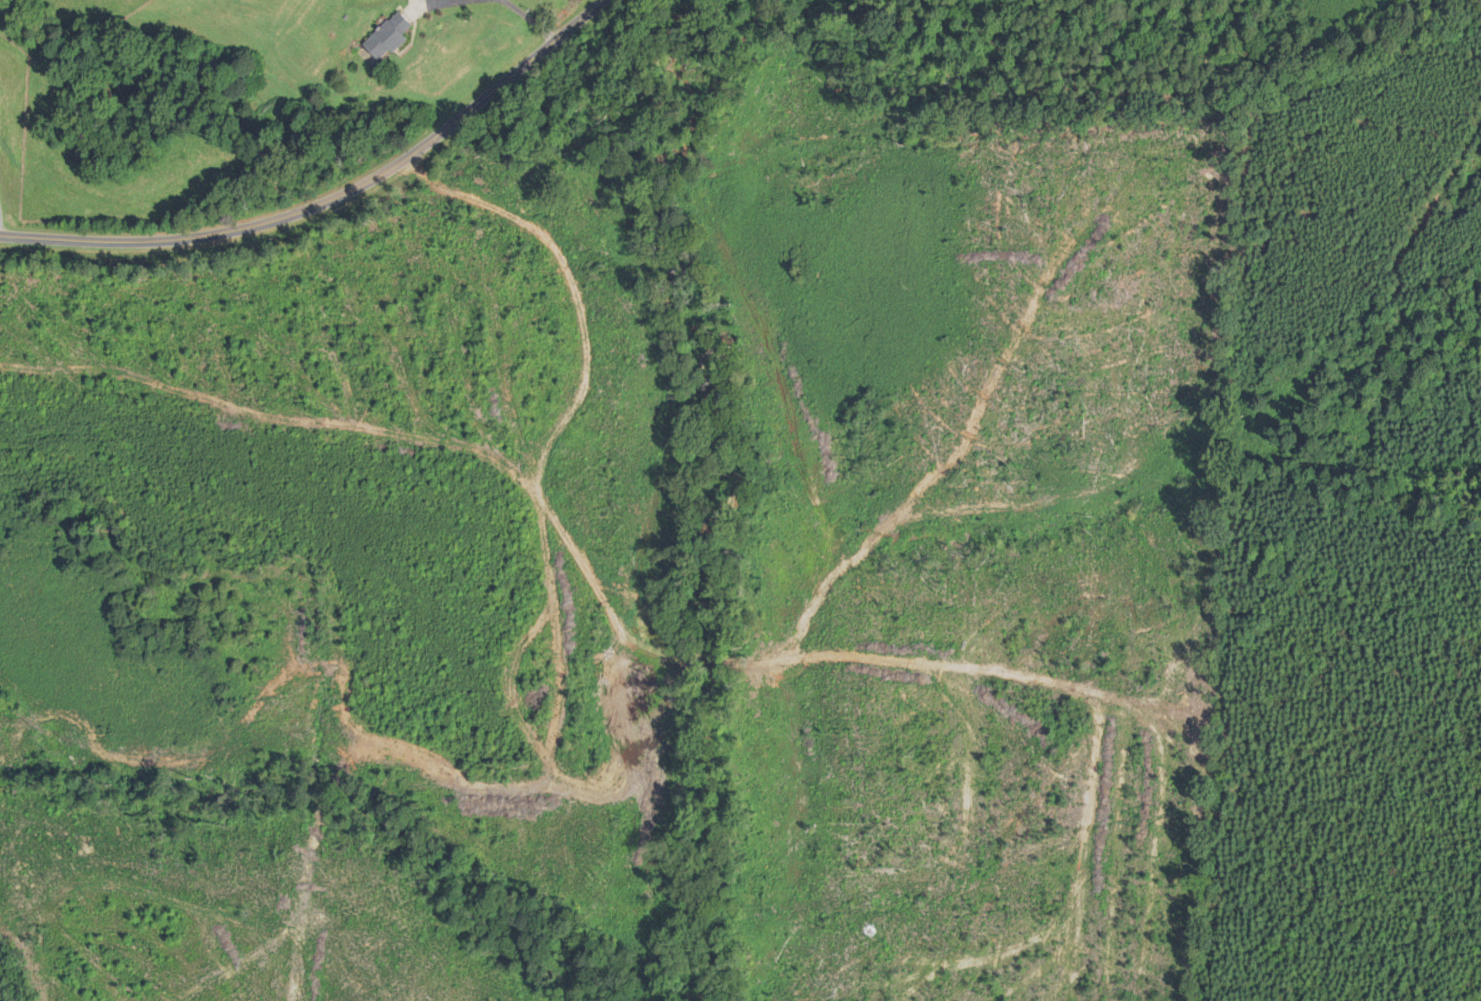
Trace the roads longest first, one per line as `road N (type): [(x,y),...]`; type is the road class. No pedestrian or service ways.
road 1 (tertiary): [(0,234),(185,237),(320,203),(414,153),(602,0)]

